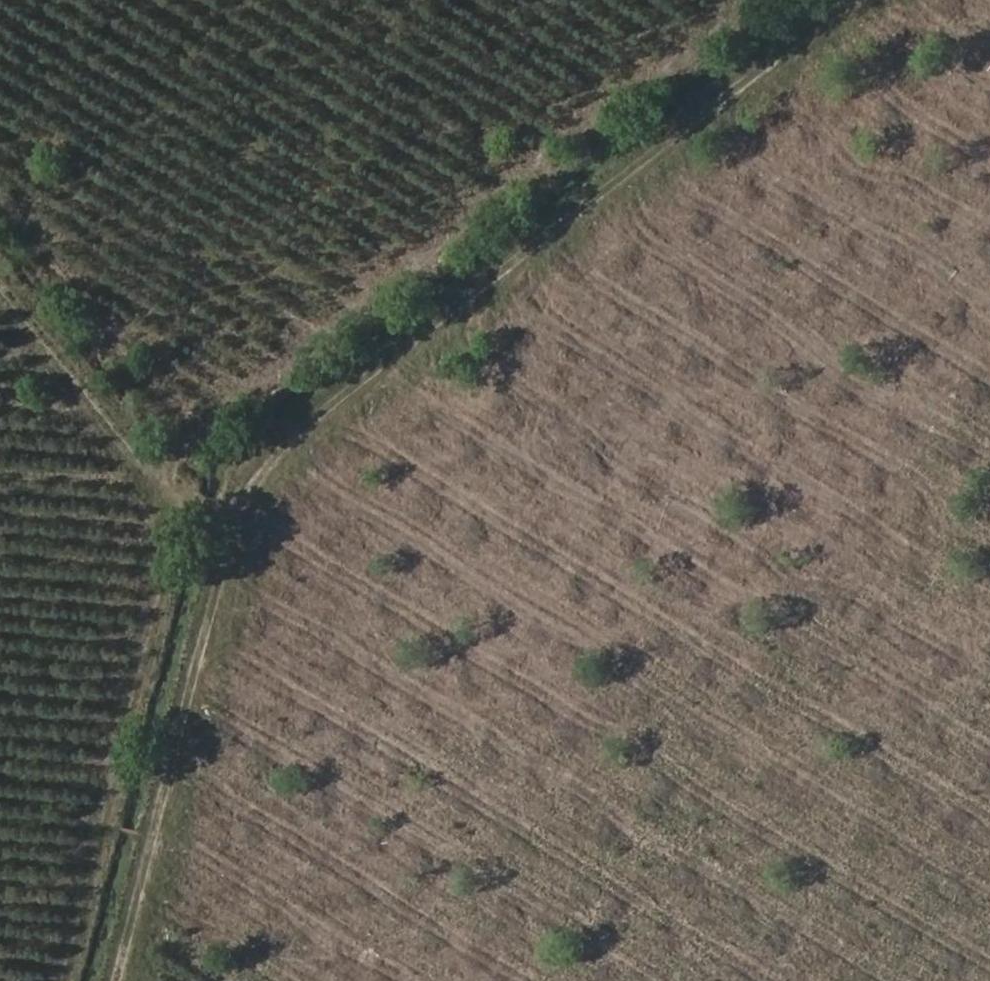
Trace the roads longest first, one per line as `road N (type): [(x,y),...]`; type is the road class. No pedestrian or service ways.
road 1 (track): [(133,980),(245,526),(279,459),(855,0)]
road 2 (track): [(245,526),(181,475),(0,259)]

